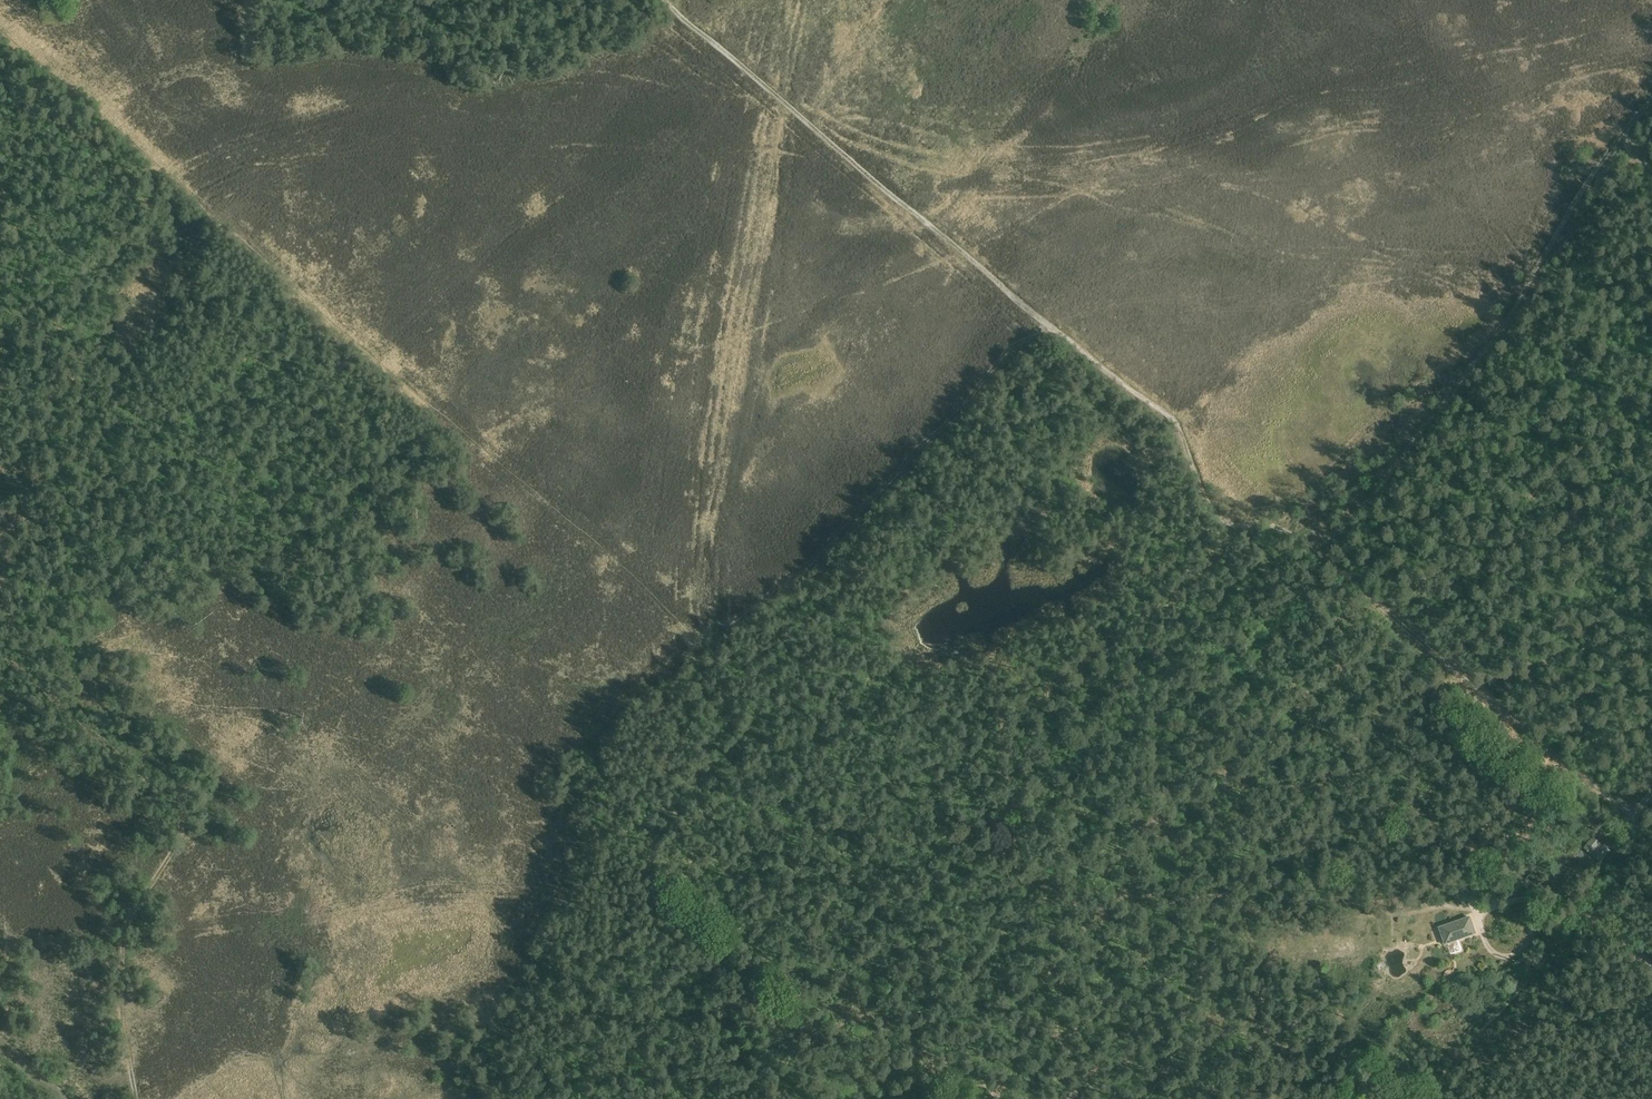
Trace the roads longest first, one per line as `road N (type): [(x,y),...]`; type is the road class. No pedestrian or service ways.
road 1 (track): [(140,1098),(120,943),(133,909),(178,843),(182,811),(0,649)]
road 2 (track): [(1322,551),(1599,797),(1632,816),(1633,850),(1588,910)]
road 3 (track): [(1620,141),(1571,209),(1505,328),(1322,551)]

